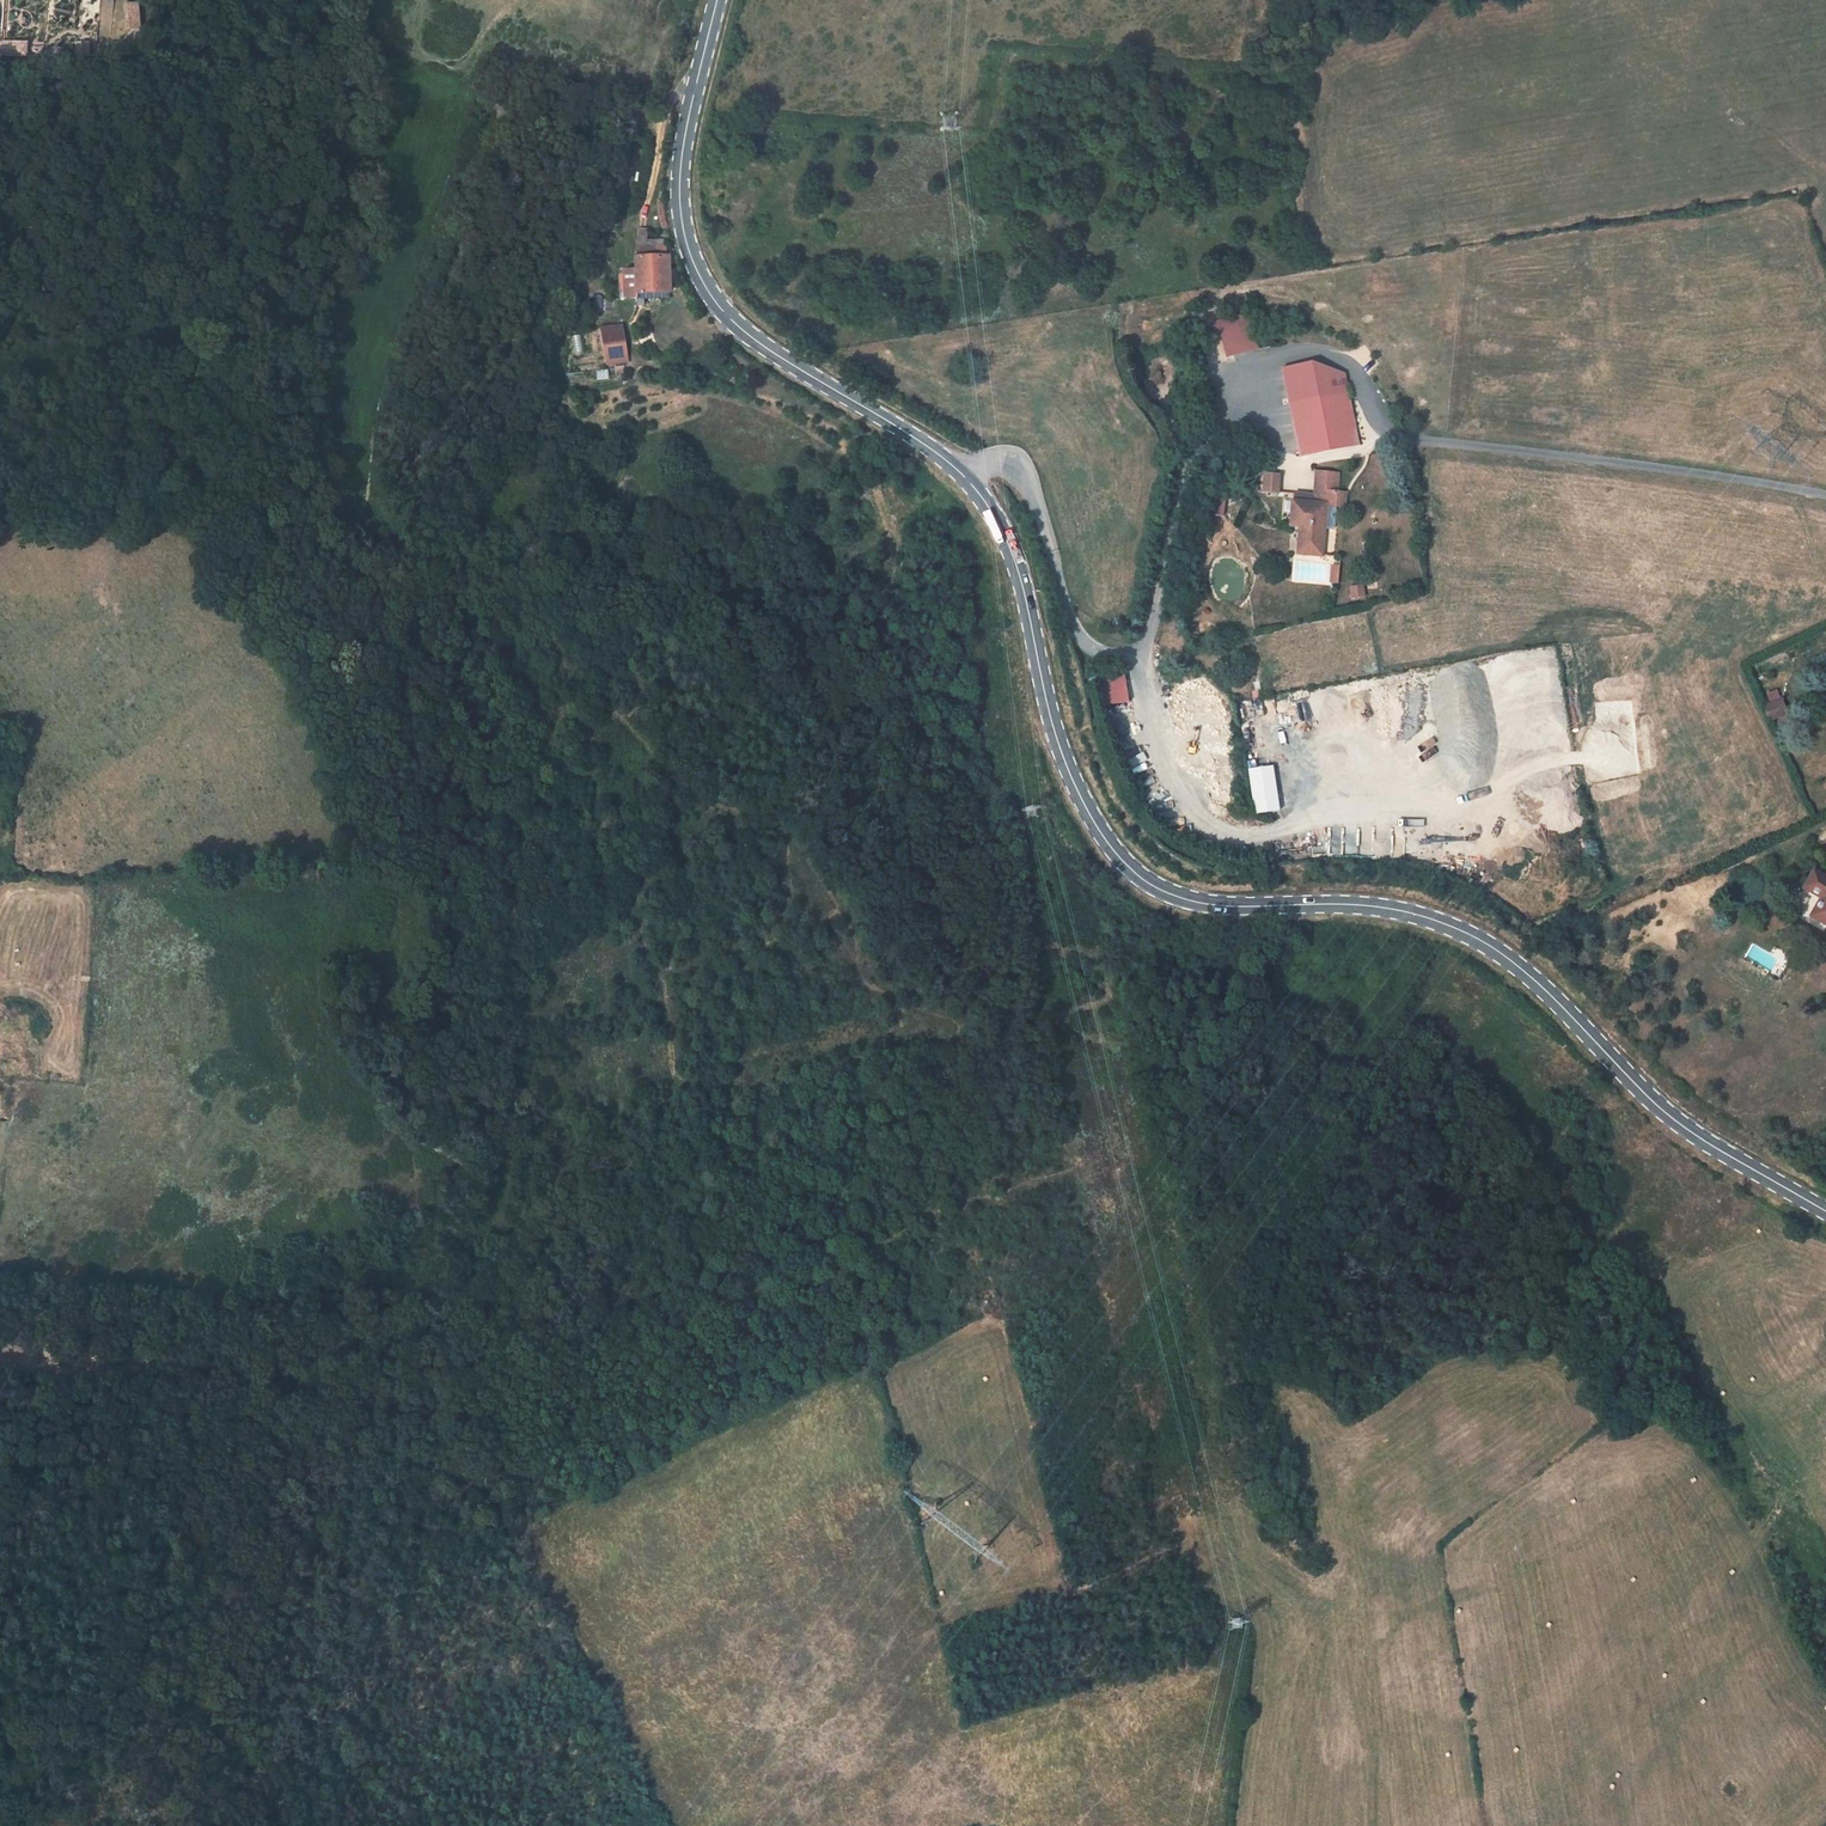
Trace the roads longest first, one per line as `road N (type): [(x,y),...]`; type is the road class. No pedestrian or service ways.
road 1 (secondary): [(1825,1209),(1657,1109),(1551,994),(1476,937),(1394,909),(1336,902),(1206,905),(1156,886),(1116,855),(1079,800),(1055,737),(1021,583),(993,509),(959,471),(899,427),(766,348),(705,287),(687,248),(681,161),(717,0)]

